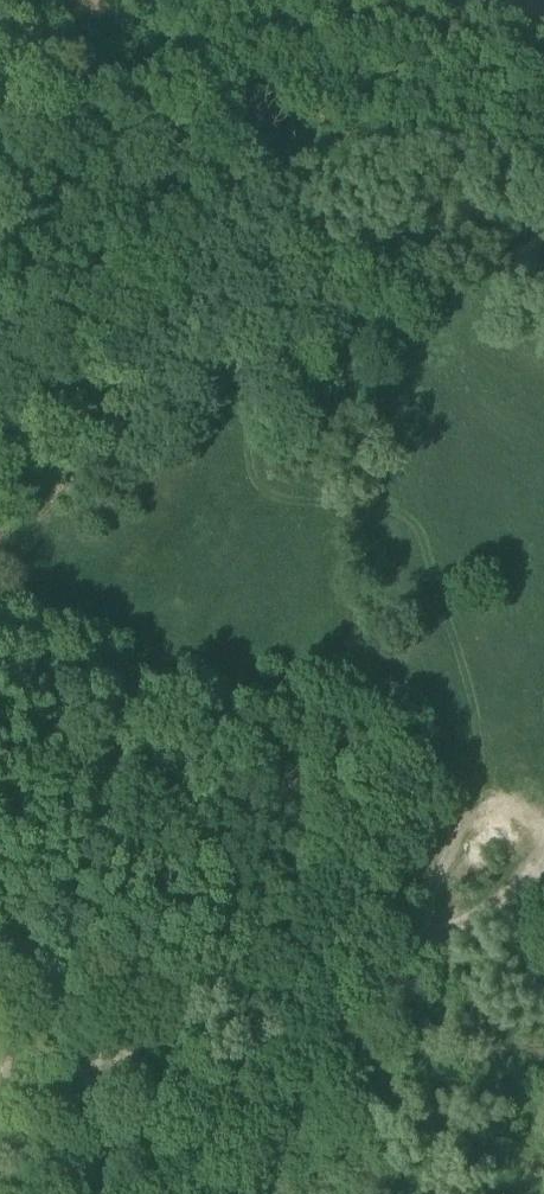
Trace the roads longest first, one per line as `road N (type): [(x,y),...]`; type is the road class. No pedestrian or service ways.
road 1 (track): [(0,1011),(124,1054)]

